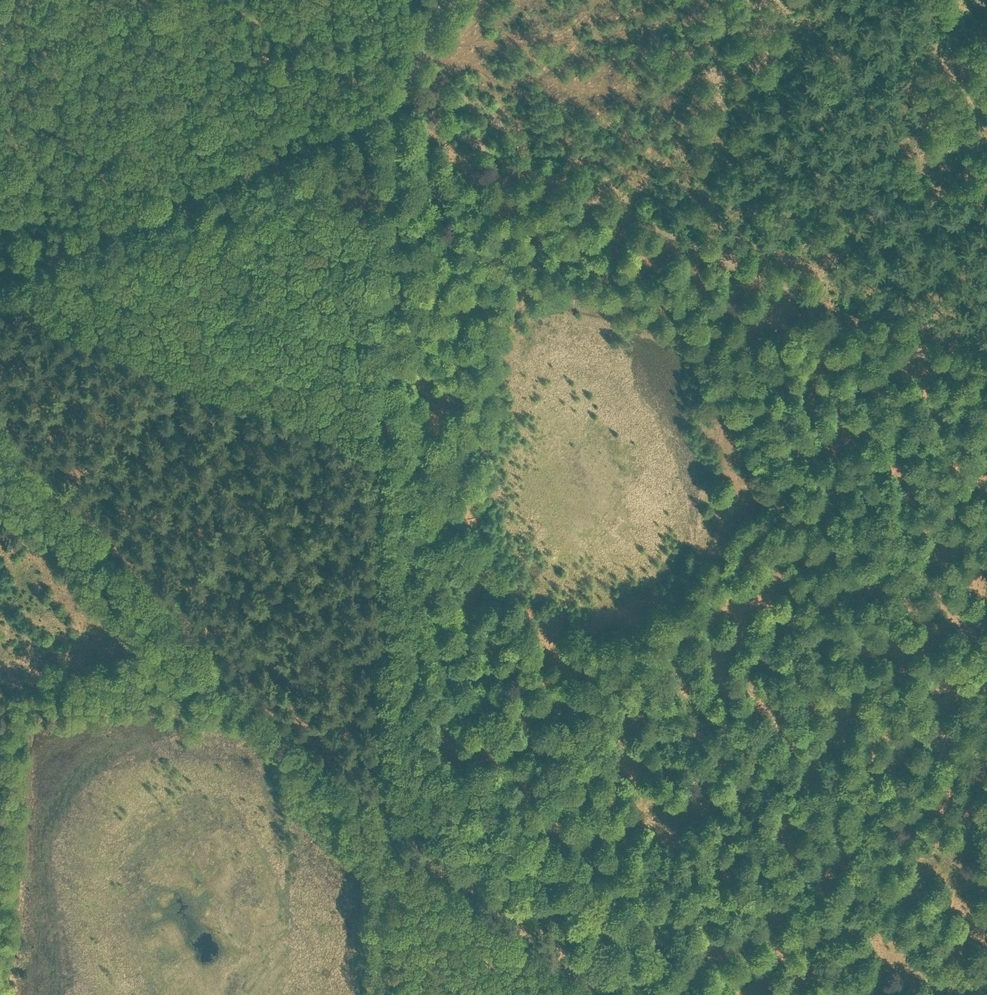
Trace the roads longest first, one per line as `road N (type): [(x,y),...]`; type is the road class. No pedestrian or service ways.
road 1 (track): [(233,0),(397,105),(986,377)]
road 2 (unclassified): [(384,809),(391,145),(397,105),(441,0)]
road 3 (track): [(360,795),(251,701),(0,416)]
road 4 (track): [(0,281),(335,131),(378,94)]
road 5 (track): [(715,994),(497,830),(477,820),(402,814),(360,795)]
road 6 (track): [(391,994),(384,809)]

